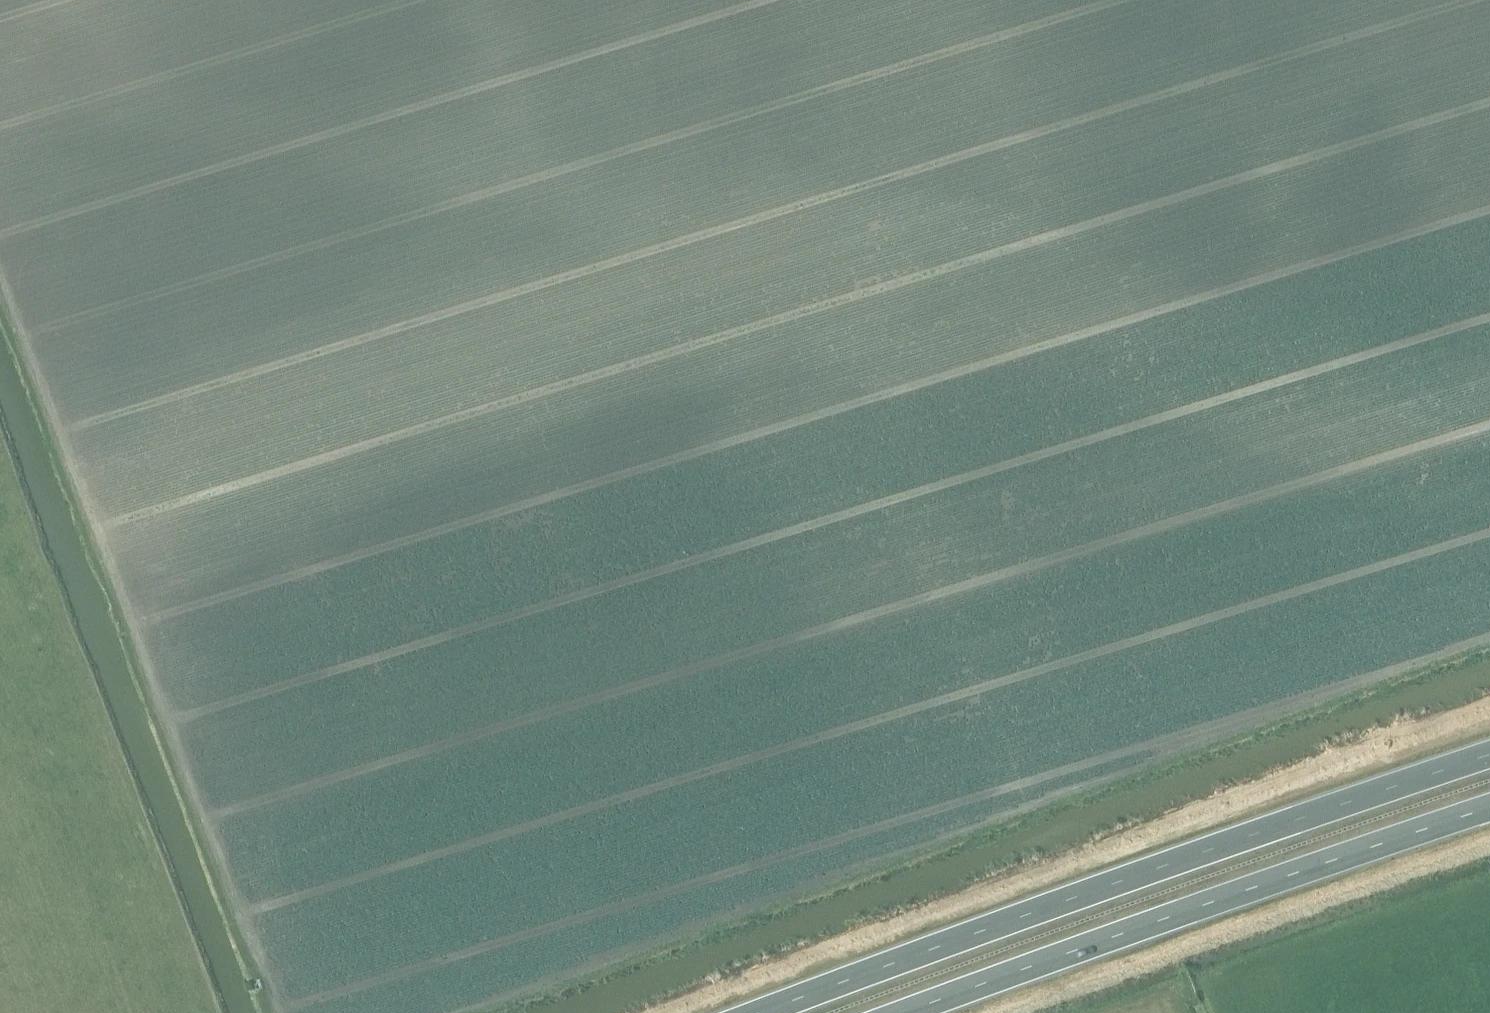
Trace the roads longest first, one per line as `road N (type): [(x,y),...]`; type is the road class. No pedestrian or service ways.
road 1 (trunk): [(1489,756),(766,1012)]
road 2 (trunk): [(907,1012),(1489,808)]

